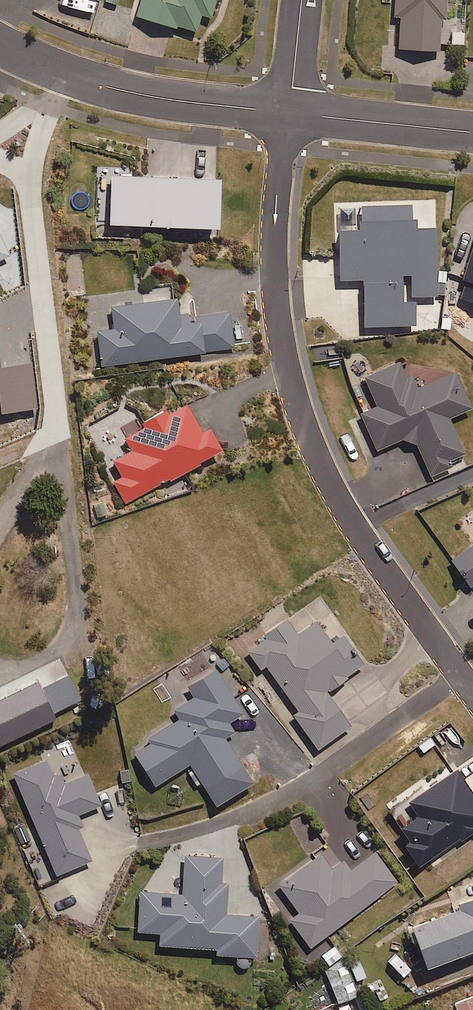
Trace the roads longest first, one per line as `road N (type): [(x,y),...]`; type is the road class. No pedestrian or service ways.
road 1 (residential): [(287,115),(274,252),(285,357),(301,417),(345,510),(472,692)]
road 2 (residential): [(0,40),(117,89),(287,115)]
road 3 (residential): [(287,115),(472,132)]

